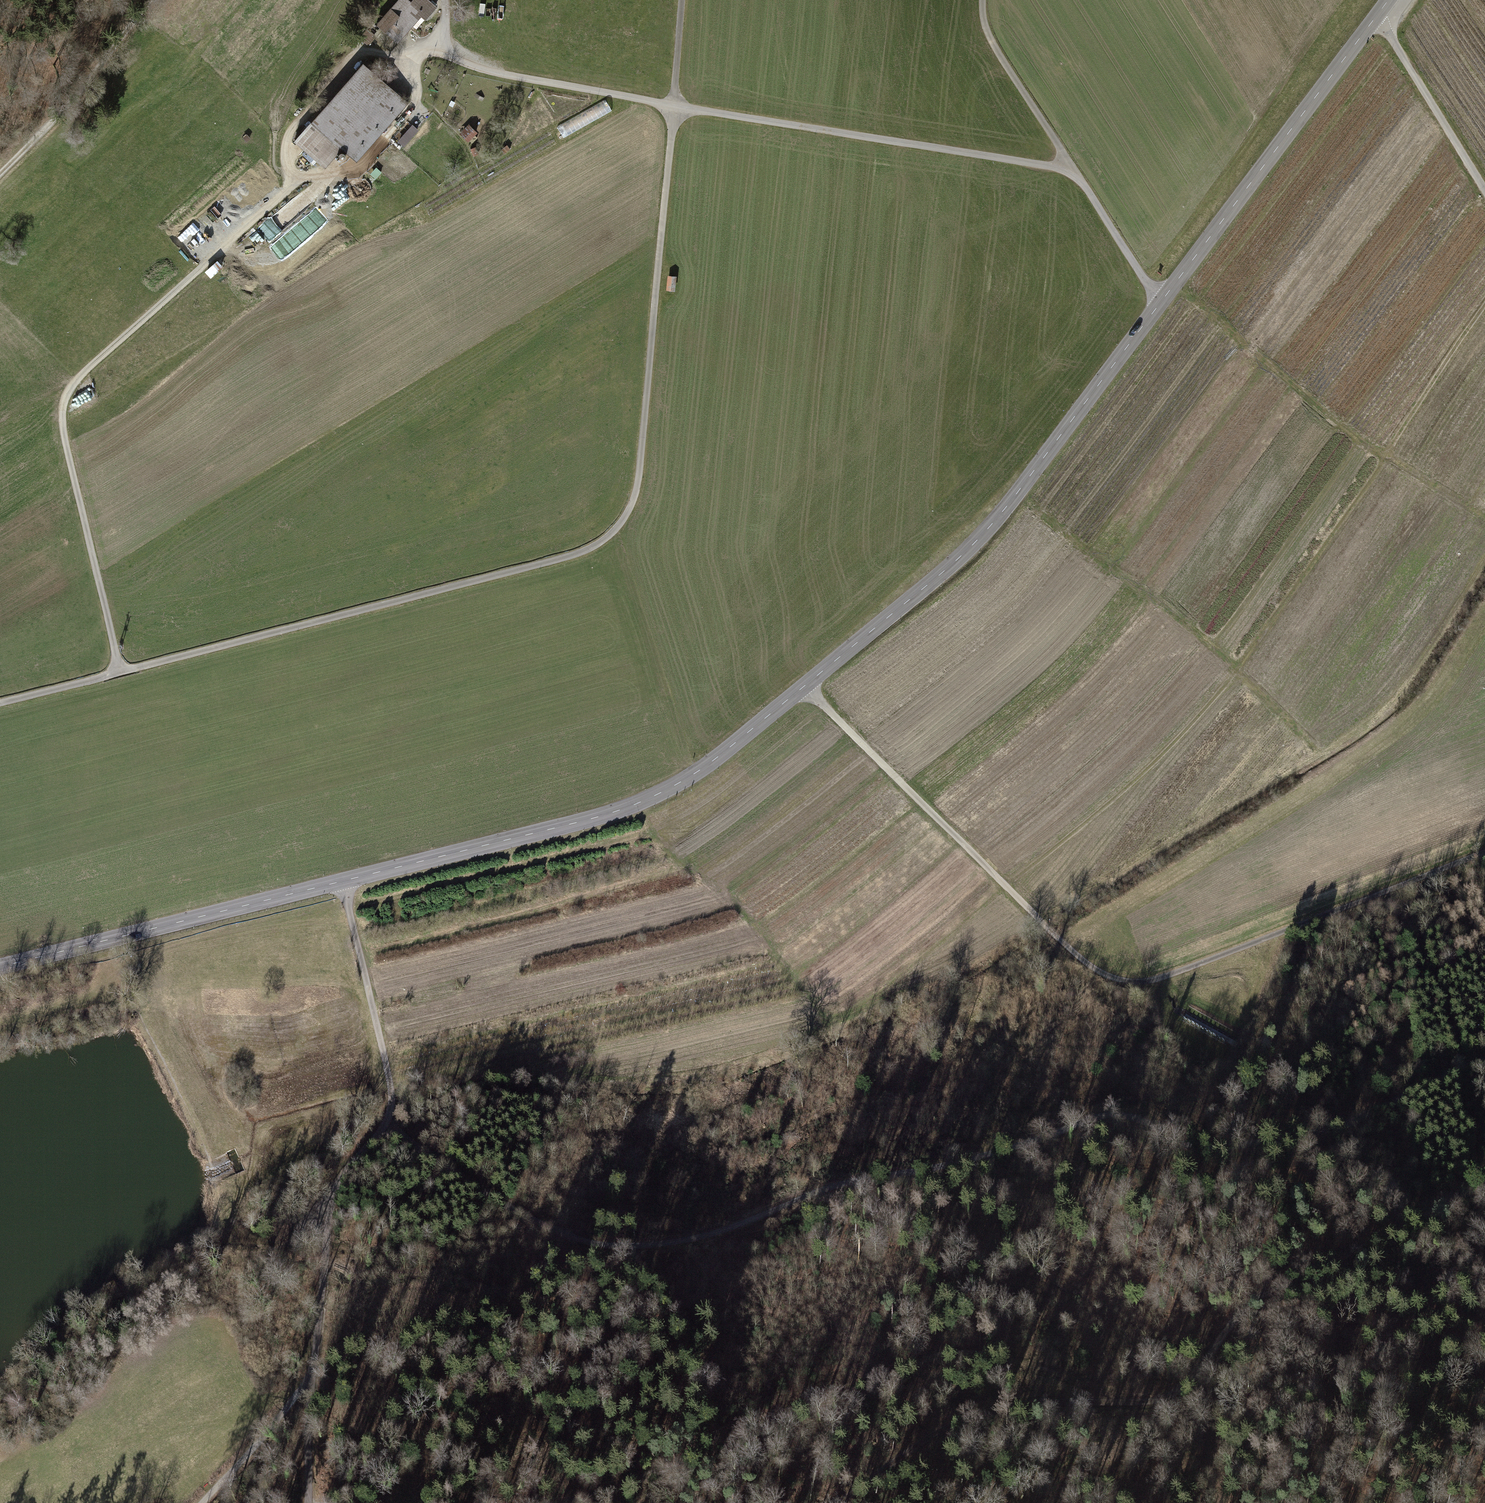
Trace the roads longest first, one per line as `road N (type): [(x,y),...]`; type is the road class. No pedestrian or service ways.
road 1 (tertiary): [(1376,16),(982,535),(709,763),(597,816),(0,967)]
road 2 (track): [(1484,1060),(1297,1142),(1206,1150),(1132,1116),(1099,1114),(950,1164),(824,1191),(655,1248),(612,1249),(550,1228),(384,1125)]
road 3 (track): [(682,0),(639,469),(621,522),(579,553),(121,672)]
road 4 (track): [(444,42),(426,45),(413,62),(413,108),(362,165),(296,181),(68,393),(62,423),(121,672)]
road 5 (track): [(803,686),(1055,936),(1118,980),(1159,979),(1484,854)]
road 6 (track): [(1005,887),(1220,702),(1484,311)]
road 7 (track): [(838,1502),(938,1431),(985,1411),(1172,1396),(1253,1301),(1484,1183)]
road 8 (track): [(1073,170),(491,72),(453,58),(444,42),(446,0)]
road 9 (track): [(574,1502),(940,1356),(1008,1360),(1137,1402)]
road 10 (track): [(314,1367),(330,1200),(384,1125),(390,1101),(342,881)]
road 11 (track): [(1159,303),(996,50),(982,0)]
road 12 (track): [(154,0),(96,78),(0,174)]
road 13 (track): [(296,181),(285,151),(289,131),(358,54),(413,62)]
road 14 (unclassified): [(1376,16),(1484,192)]
road 15 (track): [(205,1502),(314,1367)]
road 16 (track): [(307,1502),(314,1367)]
road 17 (track): [(121,672),(0,703)]

